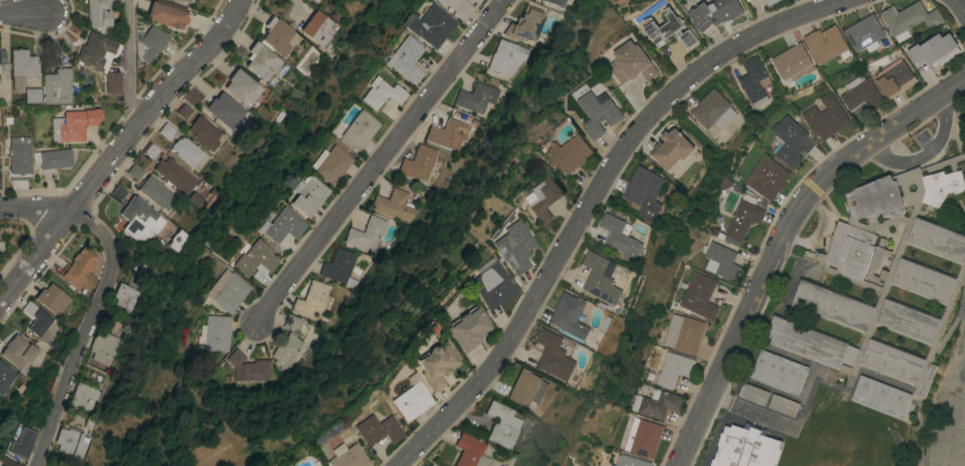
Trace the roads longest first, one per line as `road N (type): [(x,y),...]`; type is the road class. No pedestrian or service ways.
road 1 (residential): [(849,0),(744,40),(673,86),(616,158),(490,352),(383,465)]
road 2 (tertiary): [(964,72),(849,149),(804,196),(675,465)]
road 3 (residential): [(511,0),(249,327)]
road 4 (tertiary): [(0,301),(228,28),(238,0)]
road 5 (residential): [(74,207),(101,229),(111,257),(31,465)]

